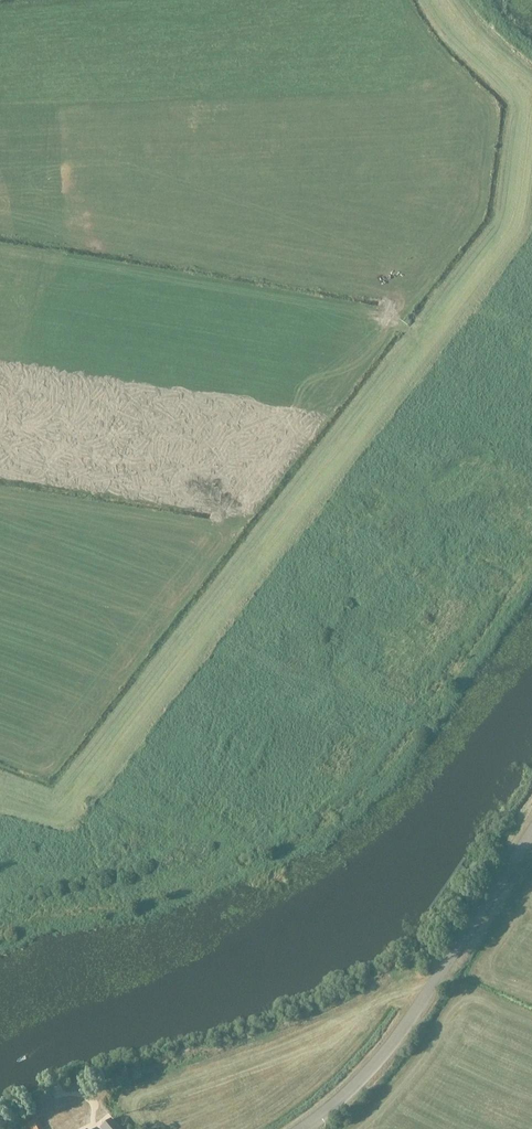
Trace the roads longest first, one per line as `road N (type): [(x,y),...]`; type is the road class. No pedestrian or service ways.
road 1 (tertiary): [(302,1128),(398,1035),(531,830)]

